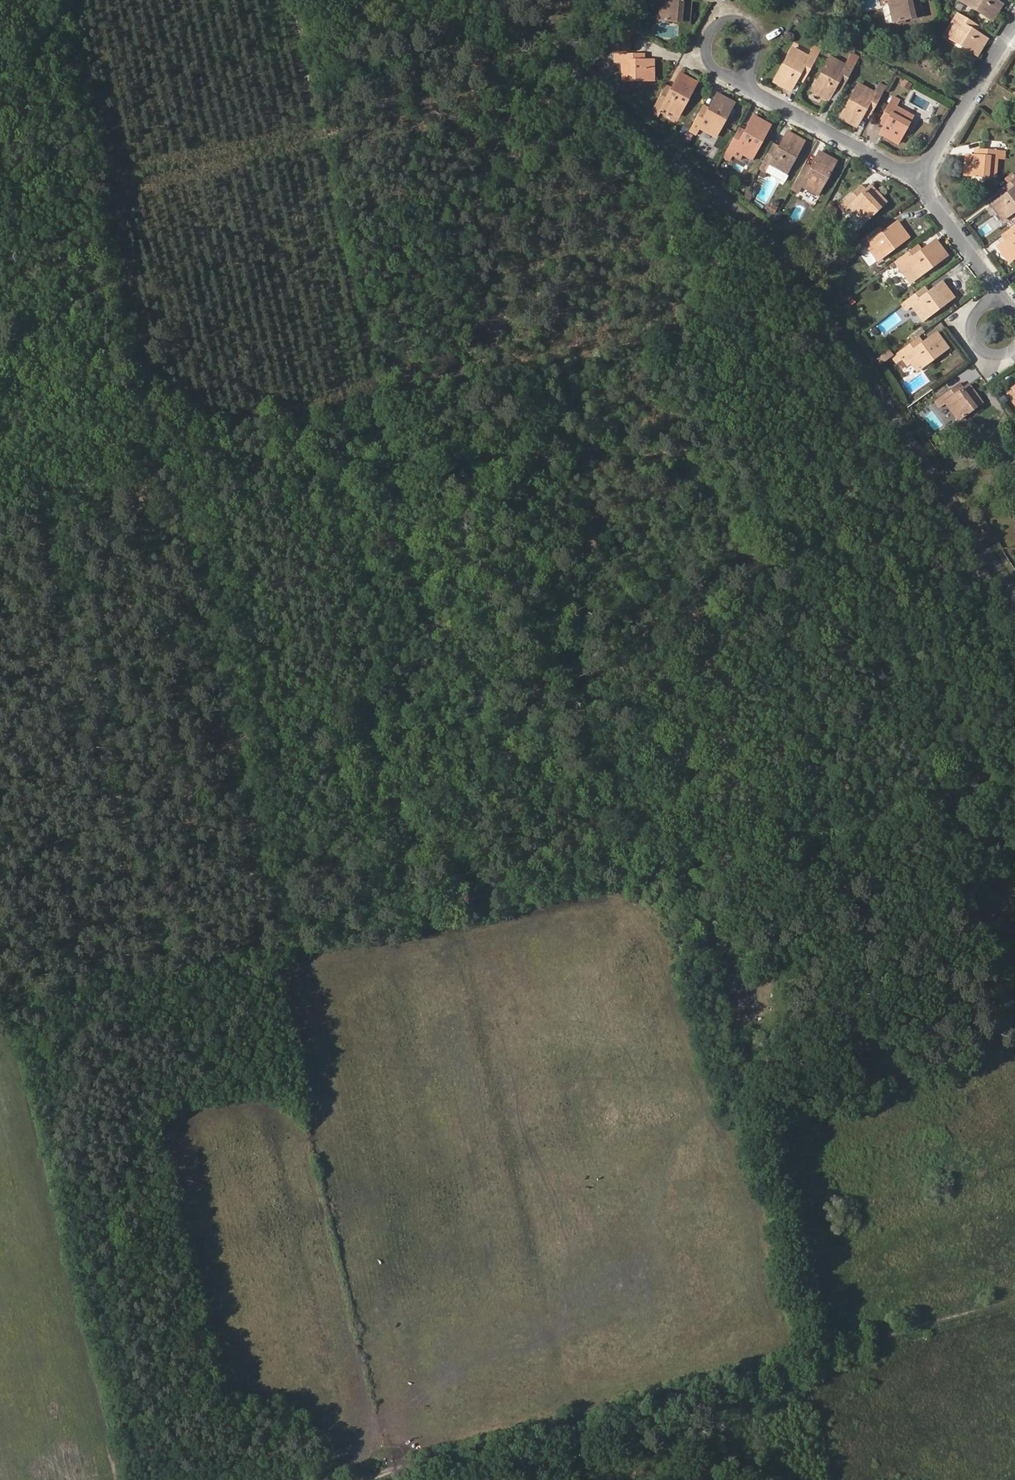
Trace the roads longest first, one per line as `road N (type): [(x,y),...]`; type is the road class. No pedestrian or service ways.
road 1 (track): [(0,971),(295,863),(803,827),(1014,779)]
road 2 (residential): [(497,0),(757,228),(1014,590)]
road 3 (track): [(1014,1281),(320,1479)]
road 4 (residential): [(918,177),(753,90),(742,73)]
road 5 (residential): [(1014,21),(918,177)]
road 6 (residential): [(918,177),(995,286),(997,303)]
road 7 (residential): [(742,73),(759,54),(745,24),(712,30),(706,55)]

